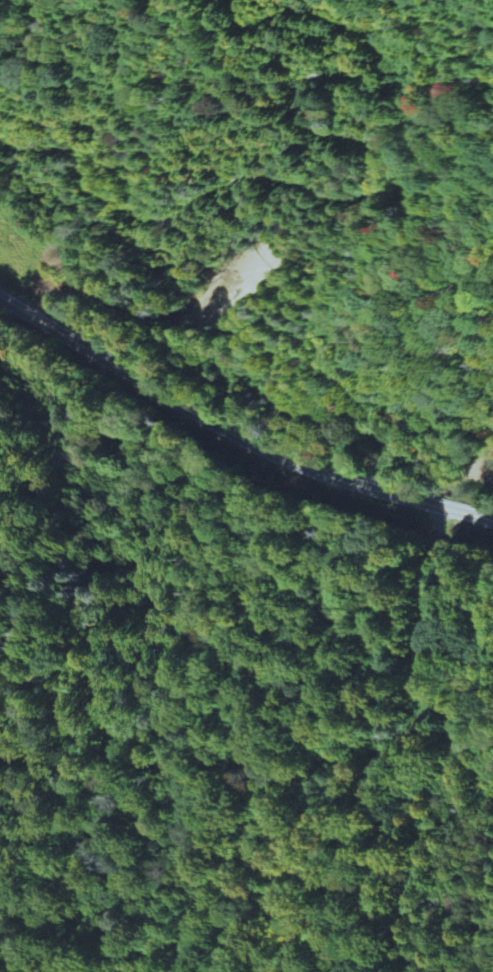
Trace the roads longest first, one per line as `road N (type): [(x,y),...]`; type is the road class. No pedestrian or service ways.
road 1 (residential): [(238,0),(252,22),(296,7),(331,14),(383,52),(378,71),(309,77),(294,96),(301,124),(376,141),(383,172),(373,187),(244,173),(148,224),(104,195),(79,156),(0,141)]
road 2 (track): [(438,505),(428,700),(409,742),(310,780),(263,845),(140,971)]
road 3 (residential): [(0,293),(290,462),(492,519)]

